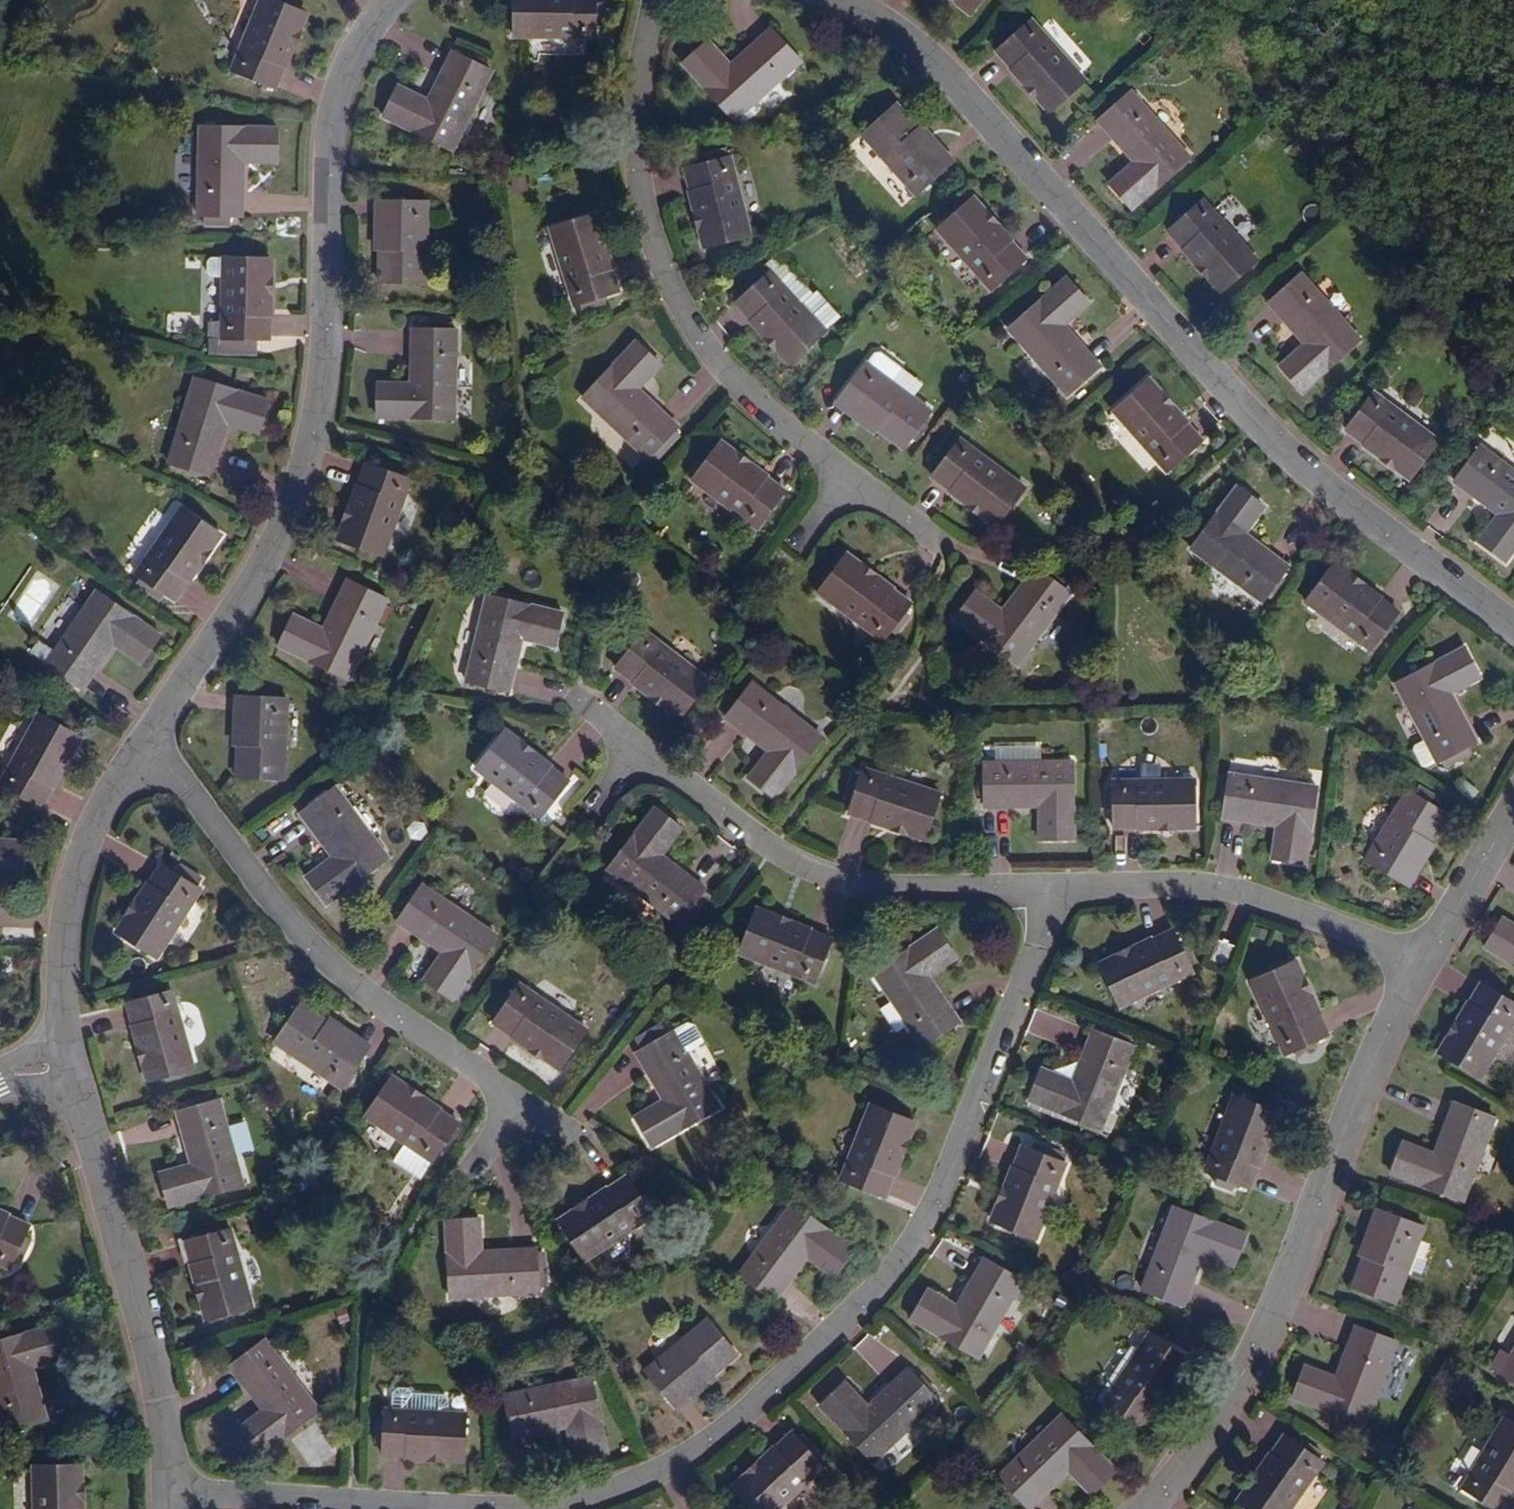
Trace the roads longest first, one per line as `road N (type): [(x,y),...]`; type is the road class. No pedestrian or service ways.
road 1 (residential): [(1513,628),(1300,467),(919,51),(841,0)]
road 2 (residential): [(477,1508),(681,1465),(913,1239),(1053,889)]
road 3 (residential): [(388,0),(349,54),(333,106),(328,329),(315,429),(271,546),(149,736)]
road 4 (residential): [(1138,1508),(1274,1341),(1363,1069),(1420,959)]
road 5 (residential): [(149,736),(304,949),(571,1140)]
road 6 (residential): [(847,475),(775,423),(712,358),(671,290),(641,190),(637,90),(656,0)]
road 7 (residential): [(631,753),(769,847),(834,879),(1053,889)]
road 8 (residential): [(166,1492),(149,1367),(69,1054)]
road 9 (residential): [(1053,889),(1209,885),(1420,959)]
road 10 (residential): [(69,1054),(63,943),(82,851),(149,736)]
road 11 (residential): [(166,1492),(469,1508)]
road 12 (residential): [(1420,959),(1513,810)]

